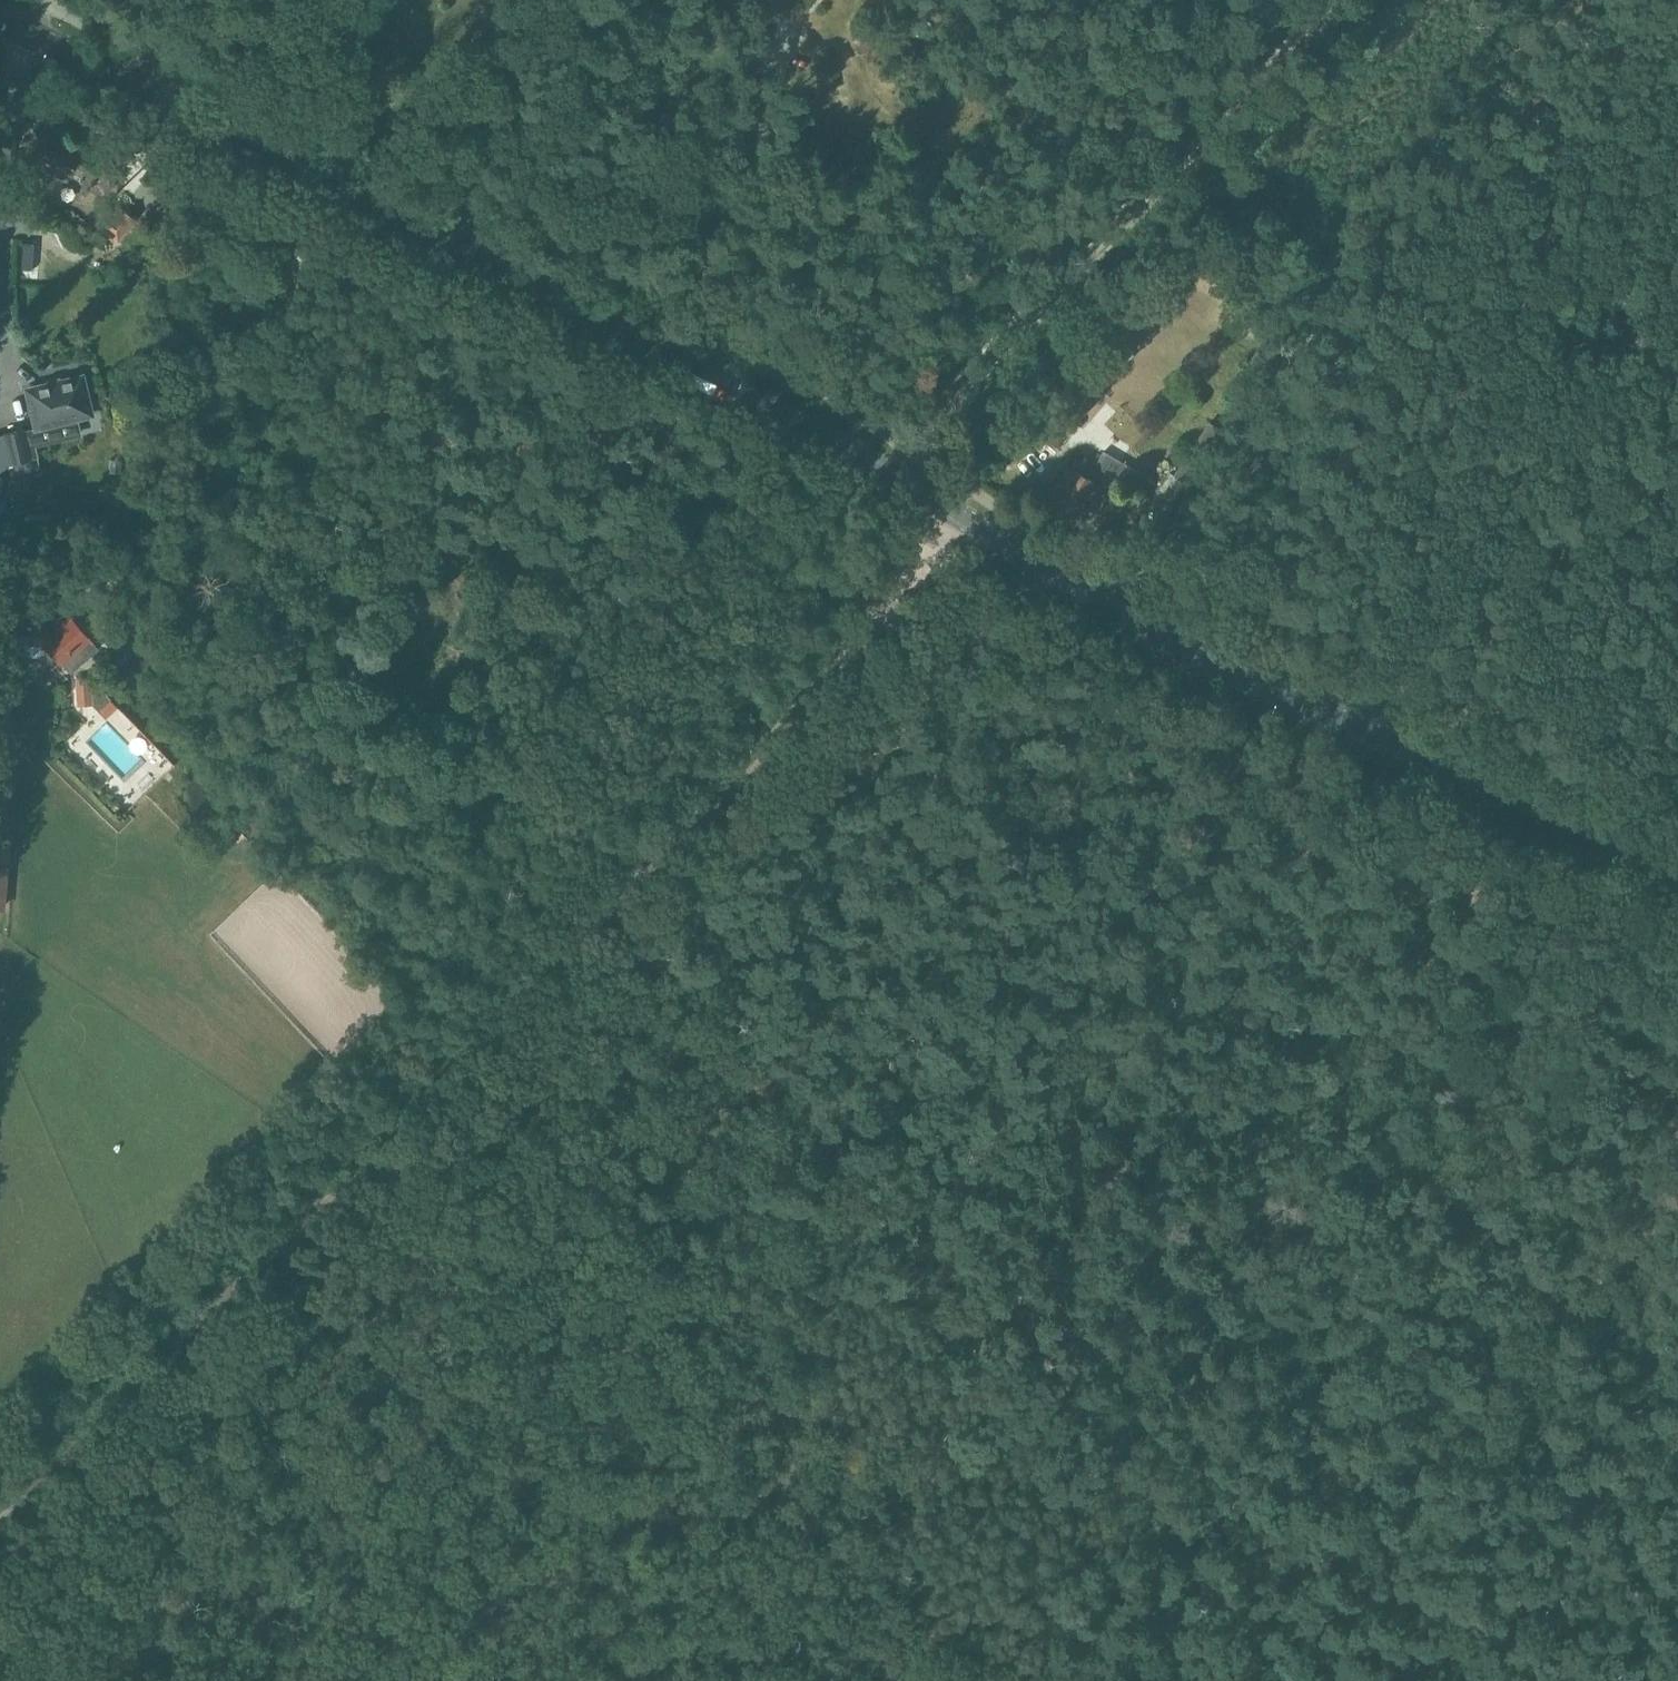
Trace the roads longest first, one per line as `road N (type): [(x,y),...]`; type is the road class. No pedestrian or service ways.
road 1 (secondary): [(1677,872),(1135,623),(890,471),(0,19)]
road 2 (track): [(0,1524),(408,1098),(612,902)]
road 3 (track): [(890,471),(1343,0)]
road 4 (track): [(612,902),(956,510)]

